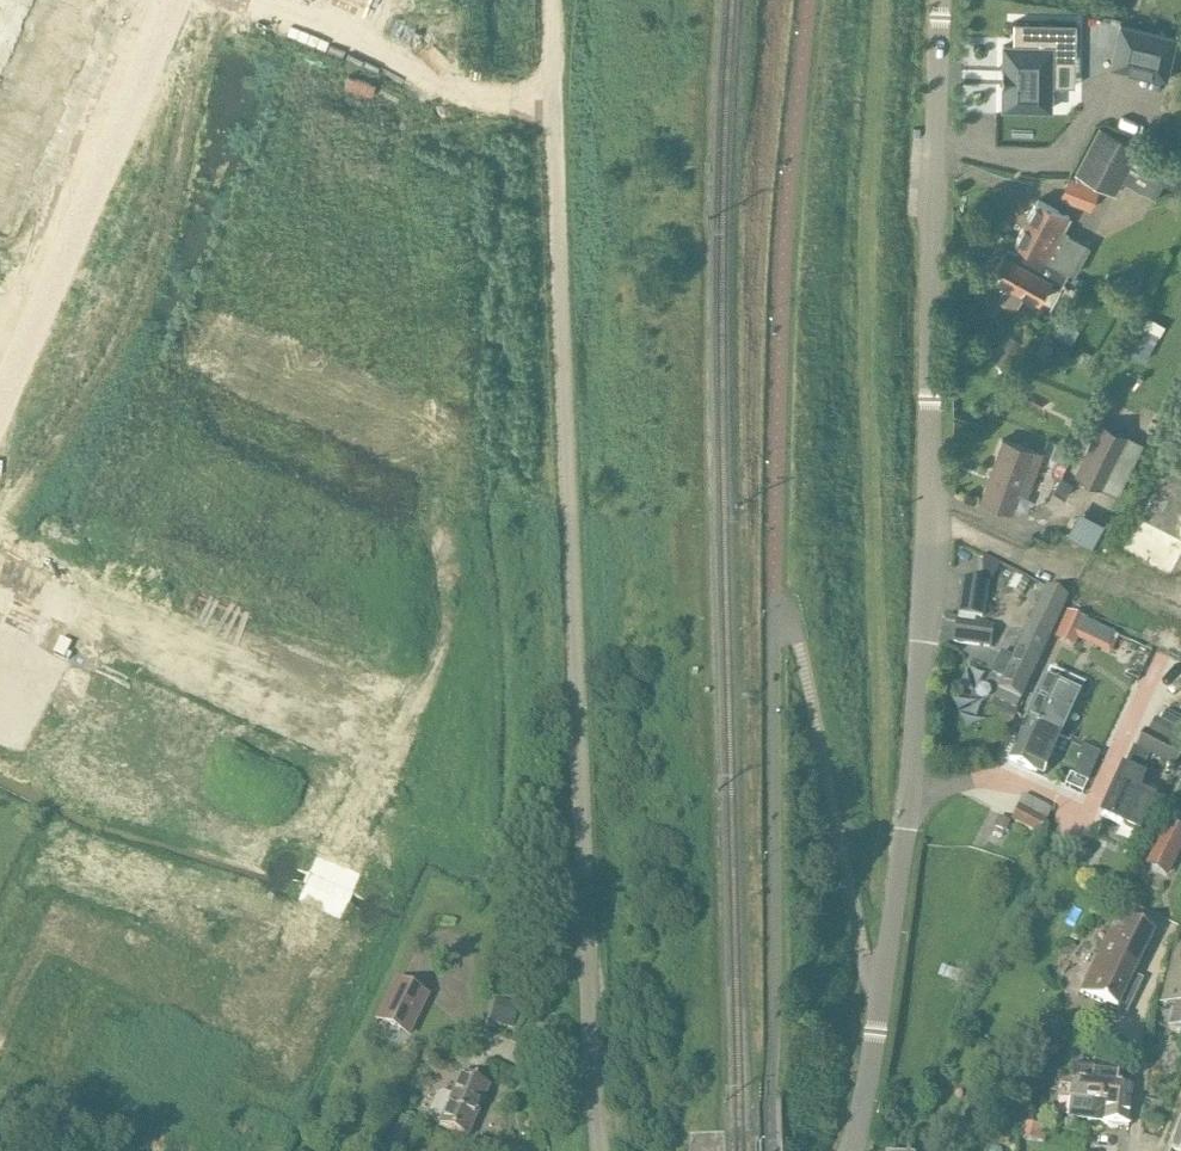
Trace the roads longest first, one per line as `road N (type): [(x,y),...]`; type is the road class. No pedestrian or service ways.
road 1 (residential): [(0,563),(387,739),(443,600),(451,437),(69,253)]
road 2 (residential): [(851,1150),(910,791),(928,520),(940,0)]
road 3 (residential): [(548,0),(589,1042),(601,1150)]
road 4 (residential): [(174,0),(69,253)]
road 5 (residential): [(69,253),(0,408)]

